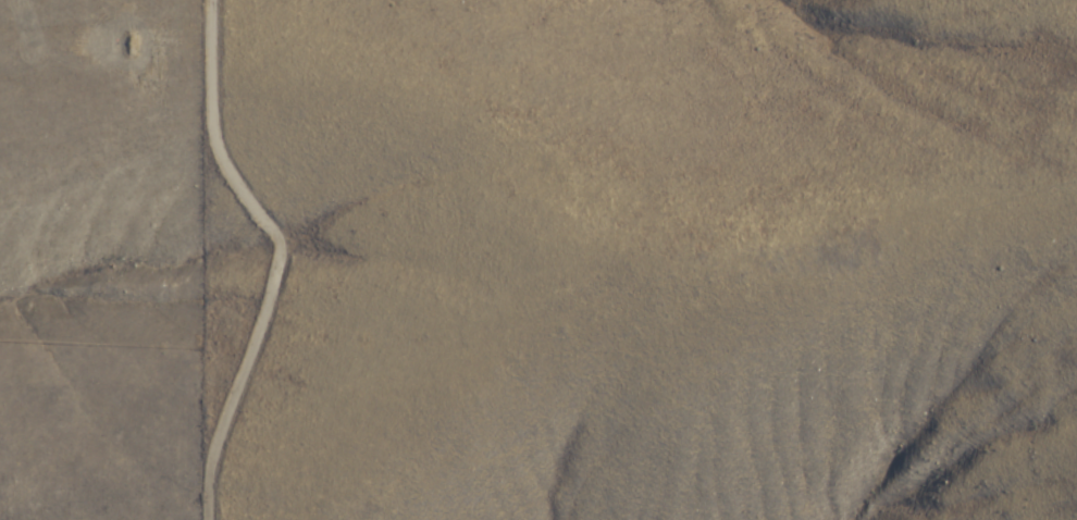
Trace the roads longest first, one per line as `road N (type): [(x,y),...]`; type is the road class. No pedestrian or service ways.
road 1 (residential): [(214,519),(218,465),(287,257),(283,235),(234,166),(223,135),(221,0)]

